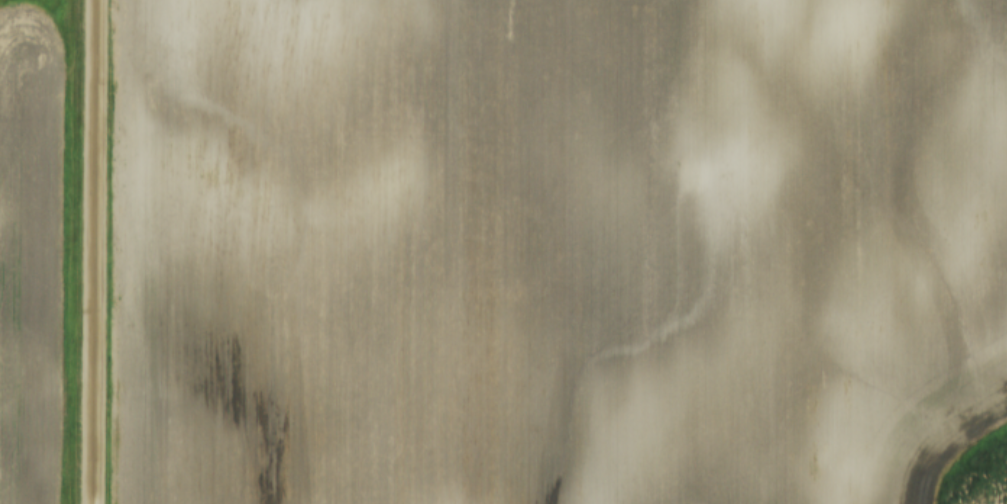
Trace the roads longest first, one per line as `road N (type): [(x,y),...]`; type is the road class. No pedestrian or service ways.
road 1 (residential): [(94,503),(99,0)]

